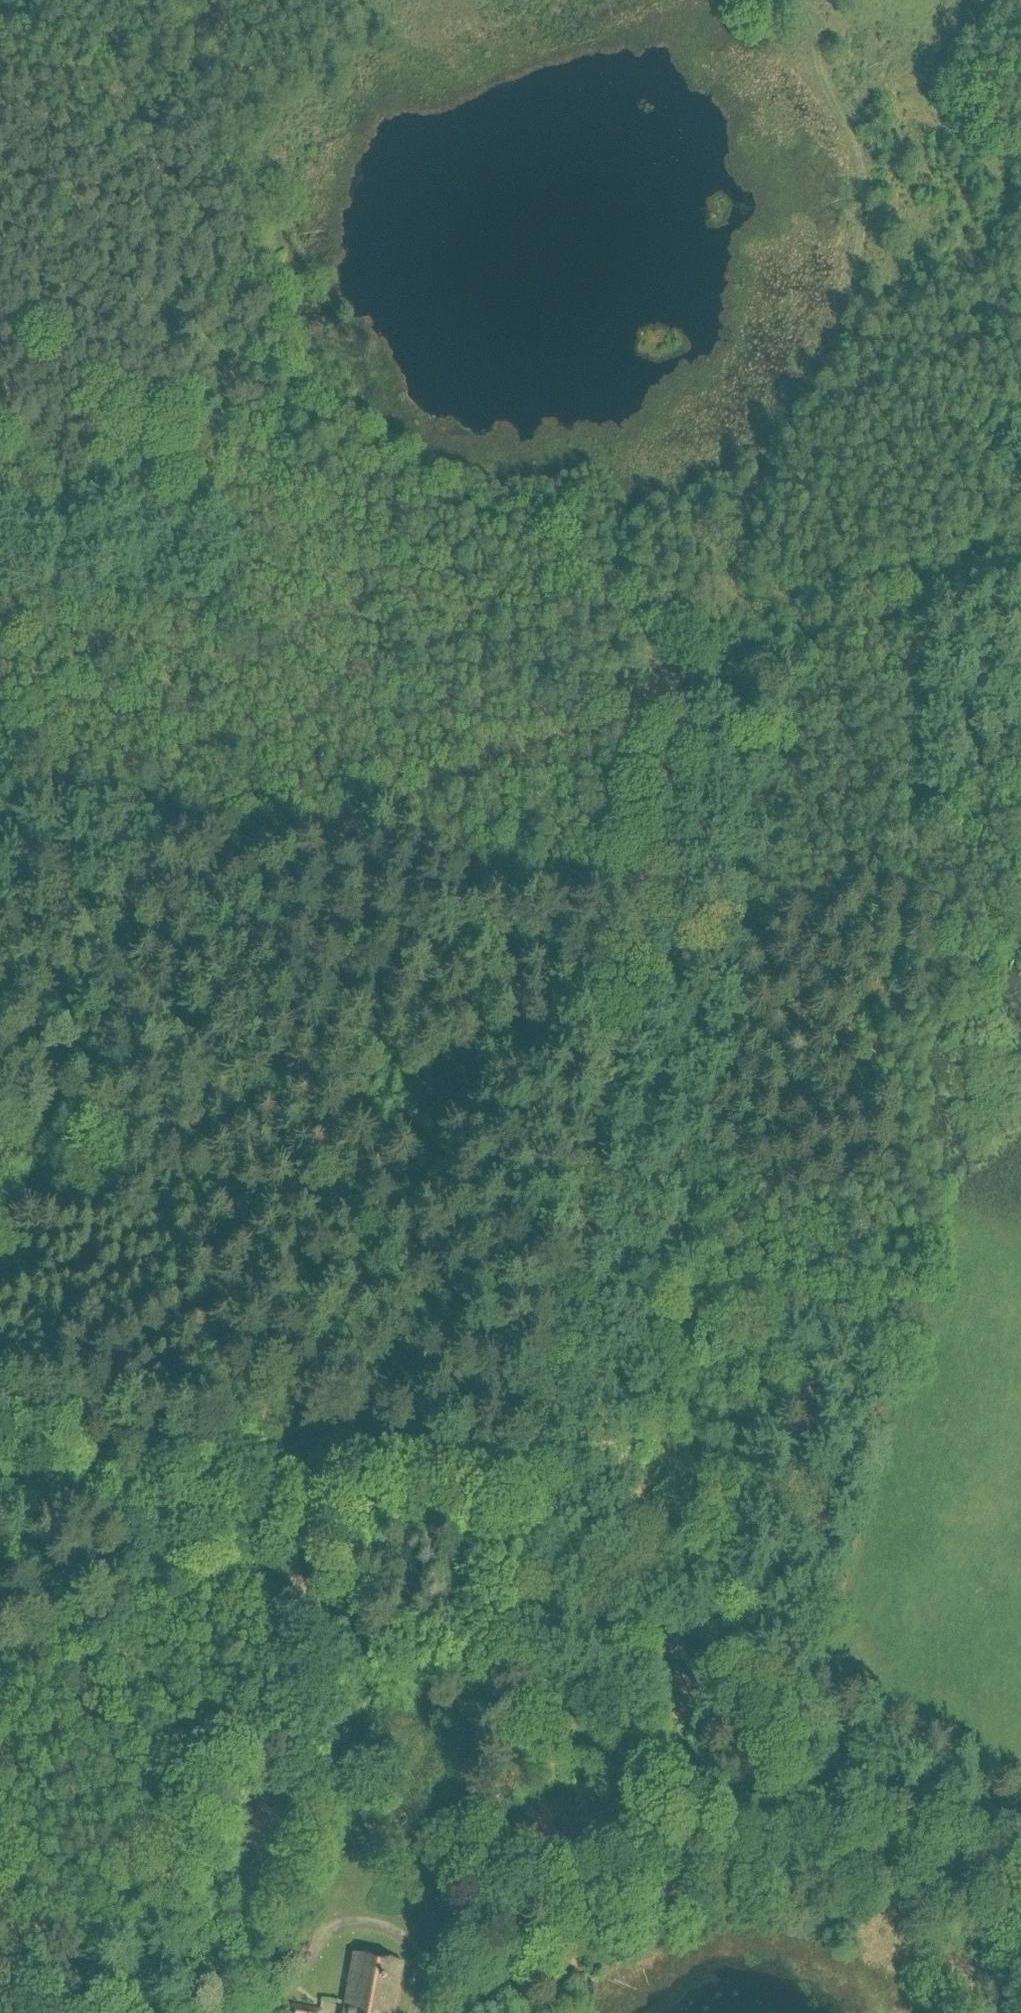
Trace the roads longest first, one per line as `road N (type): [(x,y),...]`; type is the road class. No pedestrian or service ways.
road 1 (track): [(500,1631),(646,1675),(768,1700),(933,1765),(1003,1800),(1020,1821)]
road 2 (track): [(261,2012),(280,1999),(322,1940),(368,1923),(399,1937),(419,1964),(414,2012)]

